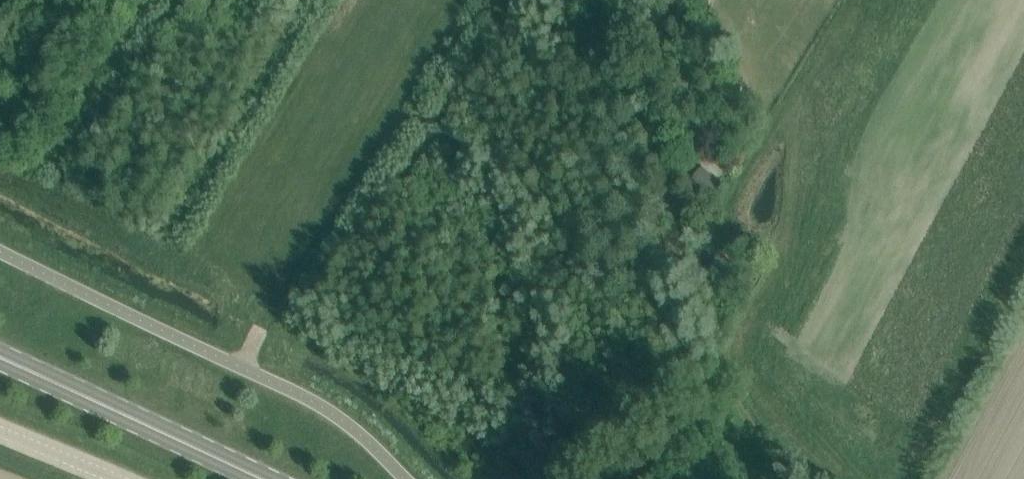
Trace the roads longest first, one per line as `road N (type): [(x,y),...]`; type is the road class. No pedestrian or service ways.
road 1 (secondary): [(263,478),(0,361)]

